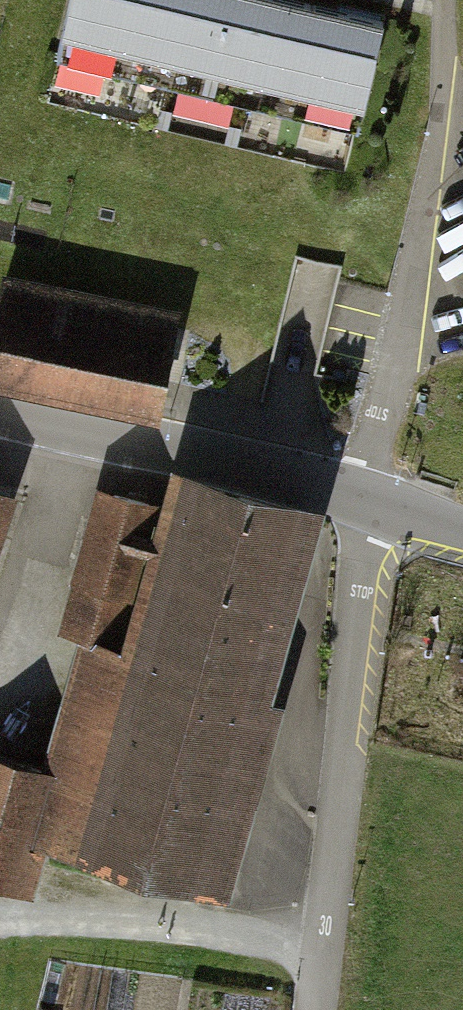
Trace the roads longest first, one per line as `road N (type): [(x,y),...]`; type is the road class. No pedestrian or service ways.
road 1 (residential): [(304,1009),(367,496)]
road 2 (tertiary): [(0,408),(367,496)]
road 3 (track): [(0,921),(58,918),(312,939)]

